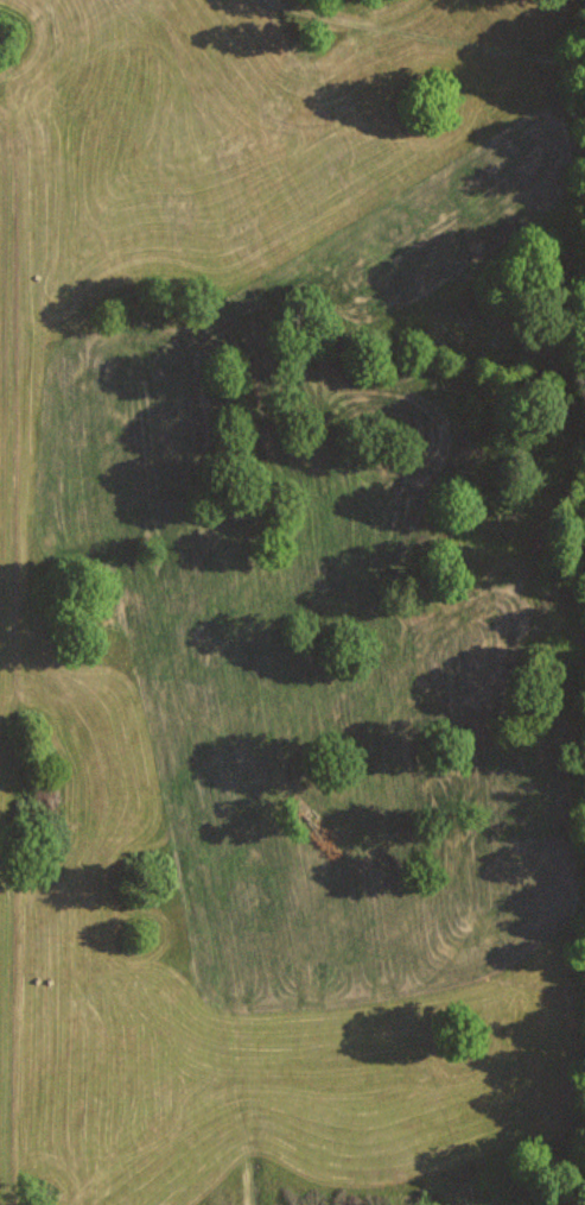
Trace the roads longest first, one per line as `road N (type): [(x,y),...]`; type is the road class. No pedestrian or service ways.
road 1 (track): [(329,19),(562,61),(584,74)]

